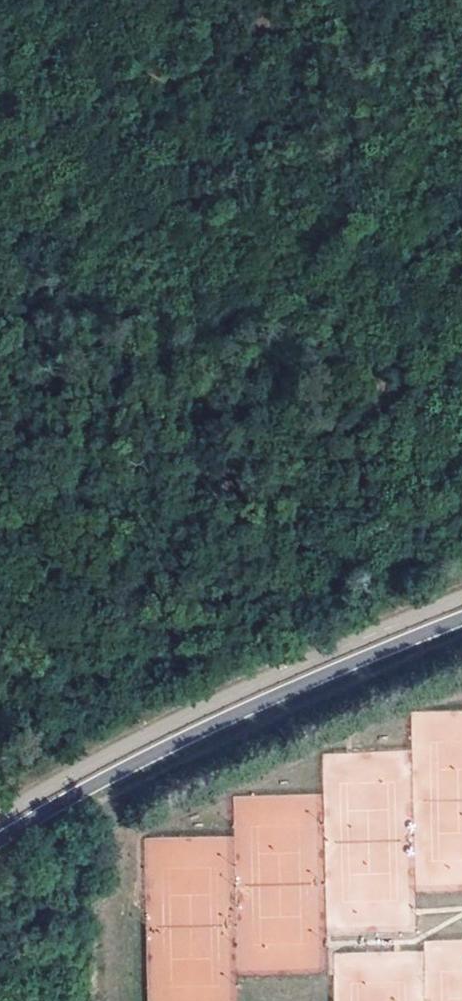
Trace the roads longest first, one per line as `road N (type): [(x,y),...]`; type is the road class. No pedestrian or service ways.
road 1 (tertiary): [(461,619),(229,717),(0,838)]

